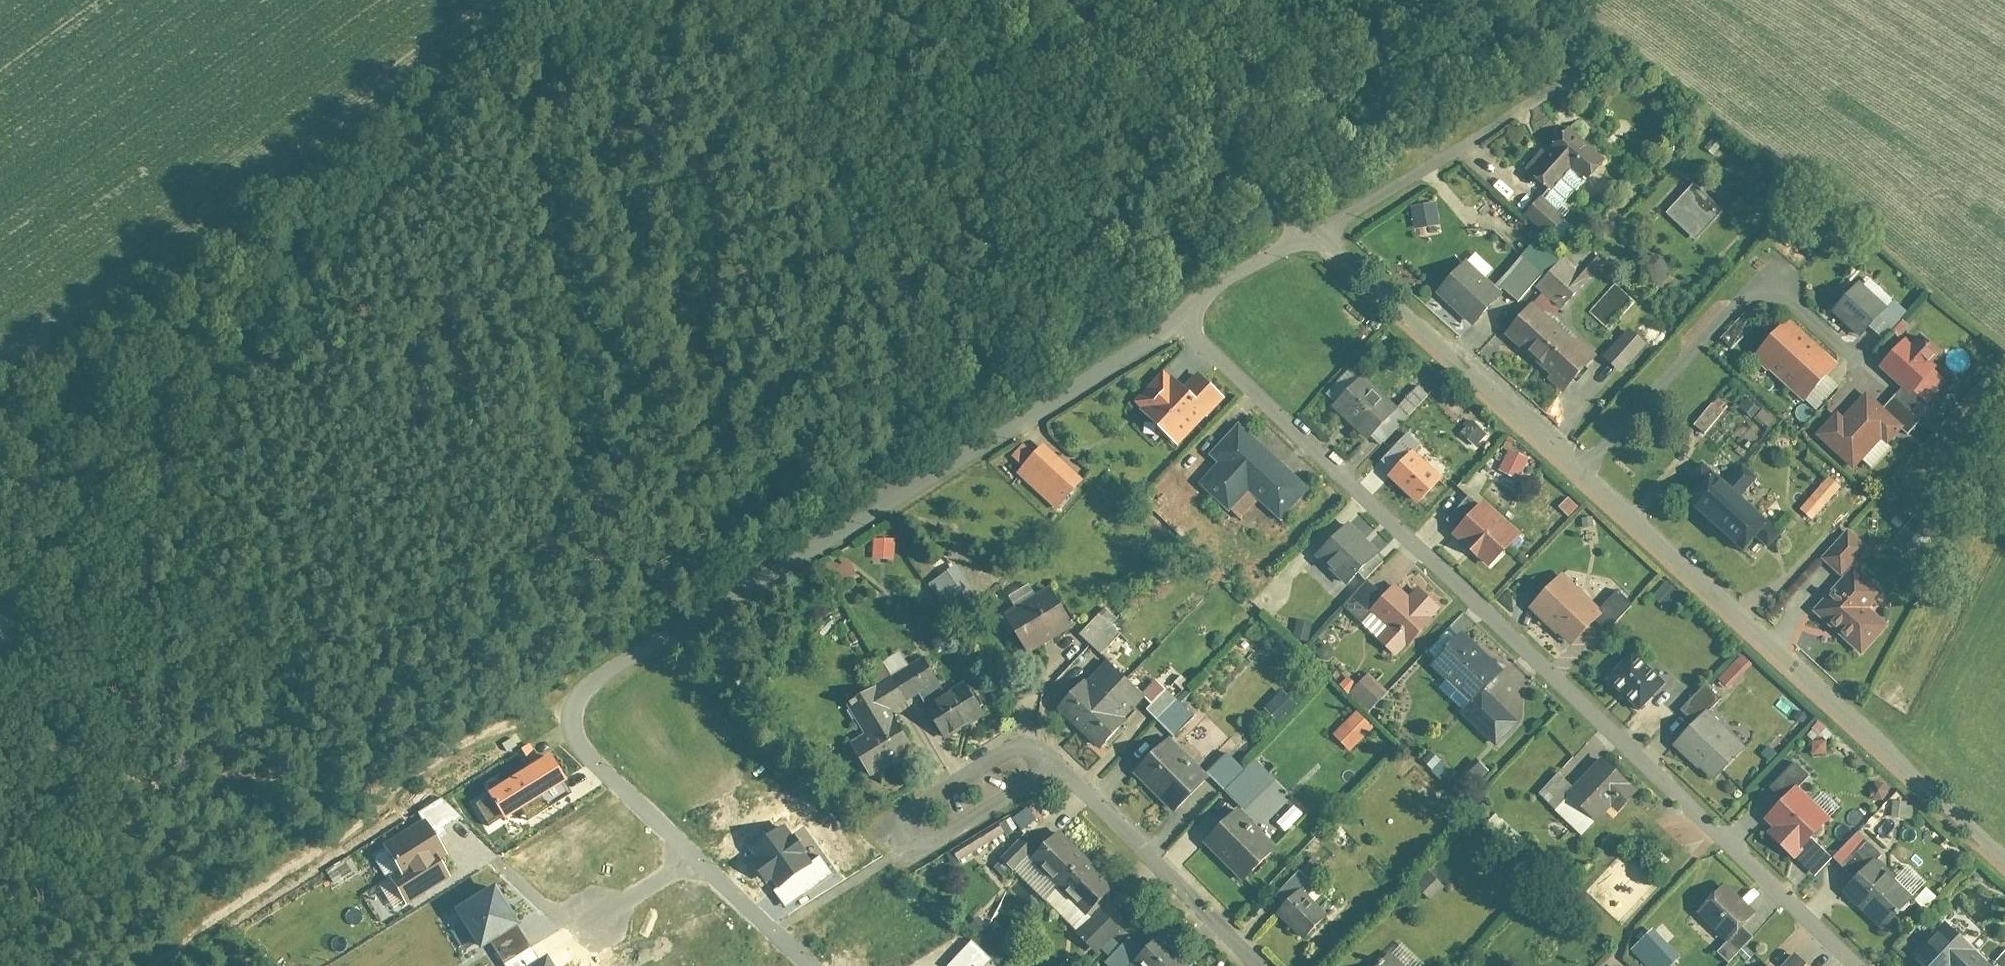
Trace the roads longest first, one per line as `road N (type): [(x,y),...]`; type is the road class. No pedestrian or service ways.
road 1 (residential): [(1858,965),(1192,336),(1186,301)]
road 2 (residential): [(554,699),(1101,378),(1186,301)]
road 3 (residential): [(2004,863),(1571,466)]
road 4 (track): [(90,965),(554,699)]
road 5 (residential): [(1263,965),(1043,756),(950,808)]
road 6 (residential): [(1854,356),(1758,277),(1571,466)]
road 7 (residential): [(1571,466),(1306,224)]
road 8 (residential): [(1306,224),(1061,0)]
road 9 (residential): [(1306,224),(1534,96)]
road 10 (residential): [(554,699),(578,739),(697,854)]
road 11 (residential): [(697,854),(813,965)]
road 12 (residential): [(1186,301),(1207,279),(1306,224)]
road 13 (residential): [(697,854),(590,922)]

